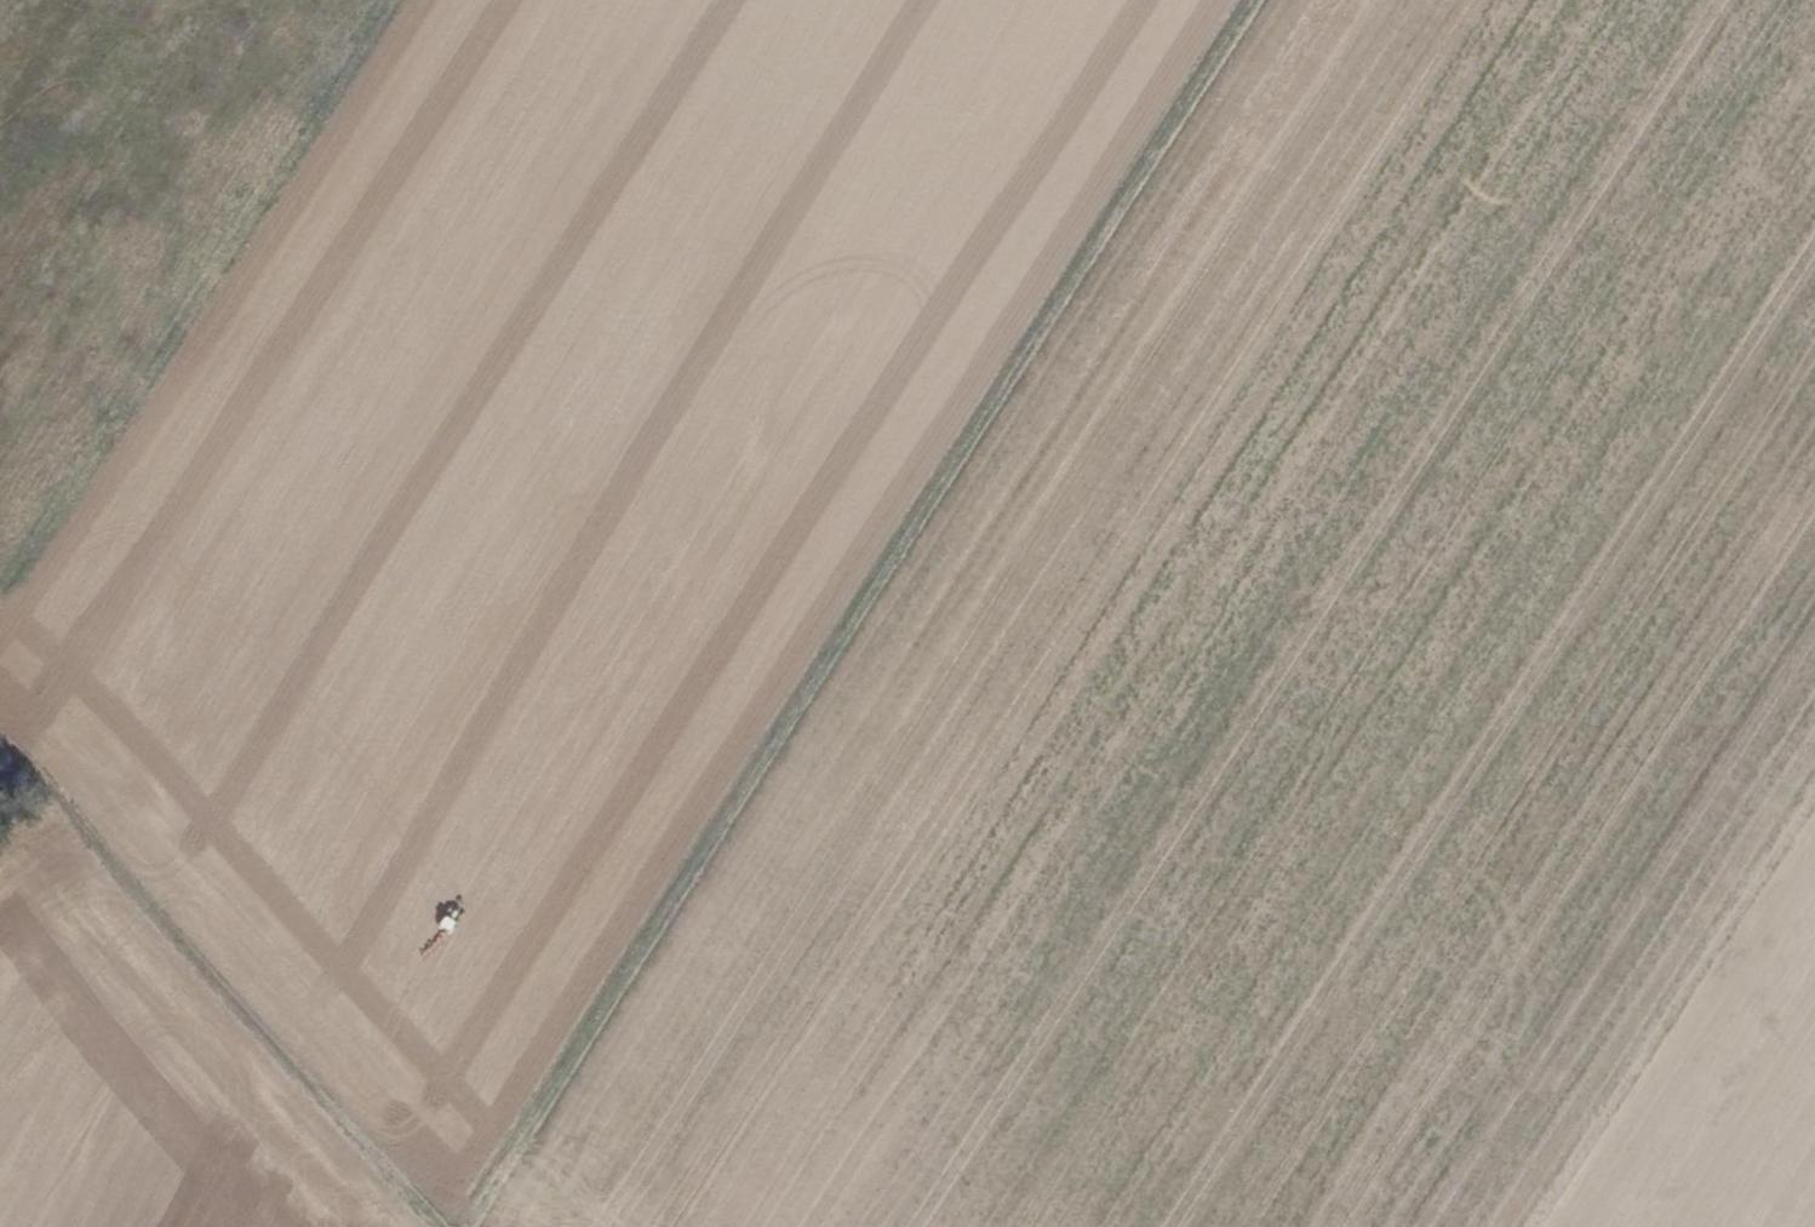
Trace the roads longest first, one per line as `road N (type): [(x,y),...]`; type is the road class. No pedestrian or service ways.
road 1 (track): [(471,1226),(1254,0)]
road 2 (track): [(448,1226),(84,823),(0,741)]

